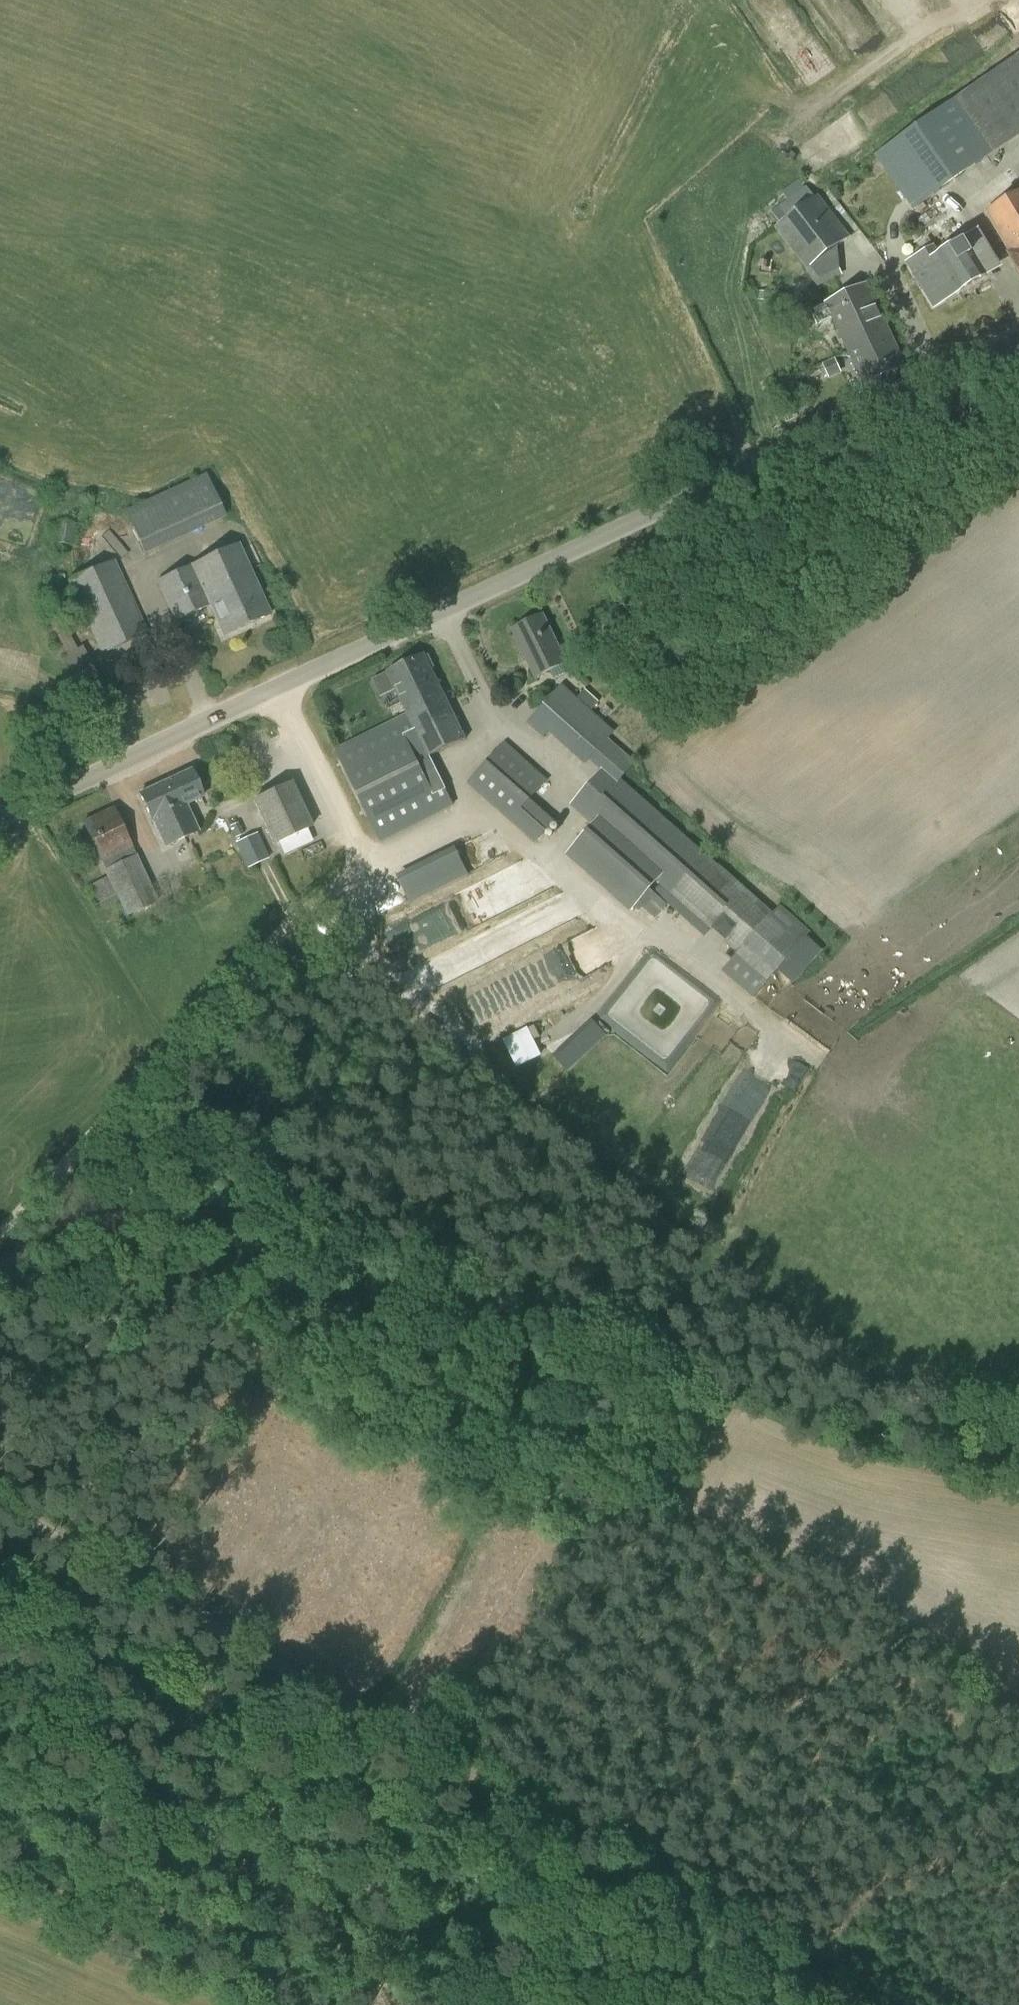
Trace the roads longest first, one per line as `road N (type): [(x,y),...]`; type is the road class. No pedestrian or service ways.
road 1 (tertiary): [(0,819),(1018,346)]
road 2 (track): [(835,2004),(0,1516)]
road 3 (track): [(278,688),(352,831),(343,882),(0,1236)]

